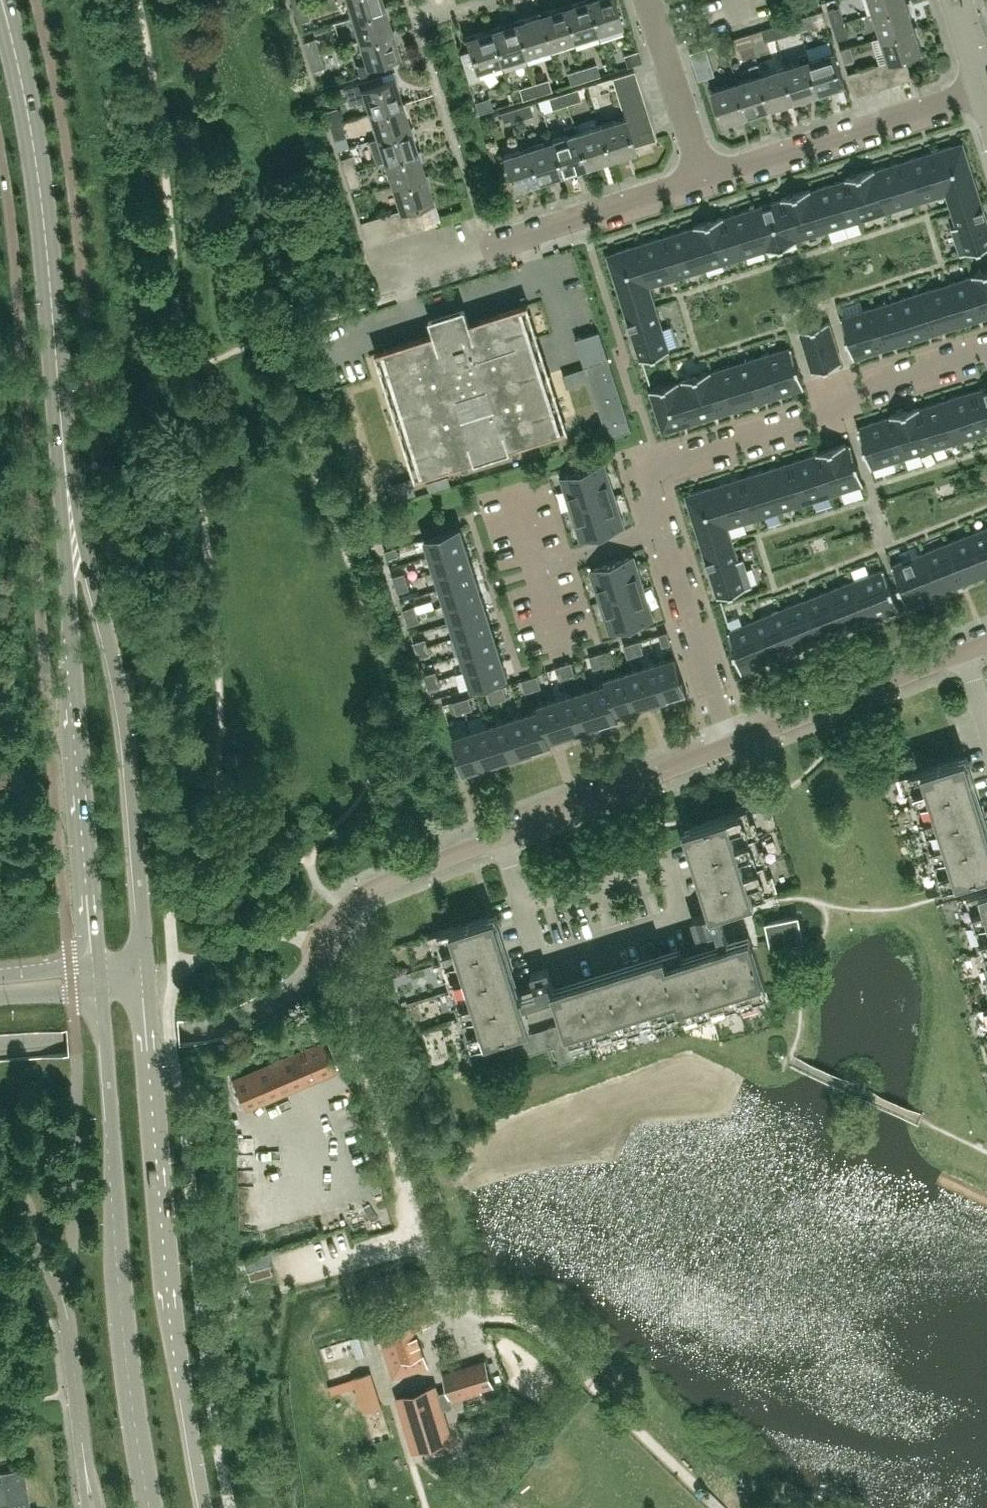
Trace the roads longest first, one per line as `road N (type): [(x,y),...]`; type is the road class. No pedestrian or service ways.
road 1 (residential): [(986,350),(862,390),(814,418),(645,472),(731,744)]
road 2 (secondary): [(147,976),(127,748),(61,433)]
road 3 (secondary): [(61,433),(101,979)]
road 4 (secondary): [(204,1507),(184,1387),(147,976)]
road 5 (secondary): [(101,979),(122,1326),(150,1507)]
road 6 (residential): [(450,1328),(361,1035),(358,897)]
road 7 (secondary): [(61,433),(40,193),(2,0)]
road 8 (residential): [(358,897),(731,744)]
road 9 (residential): [(401,271),(703,178)]
road 10 (residential): [(703,178),(986,91)]
road 11 (residential): [(731,744),(986,640)]
road 12 (residential): [(703,178),(647,0)]

